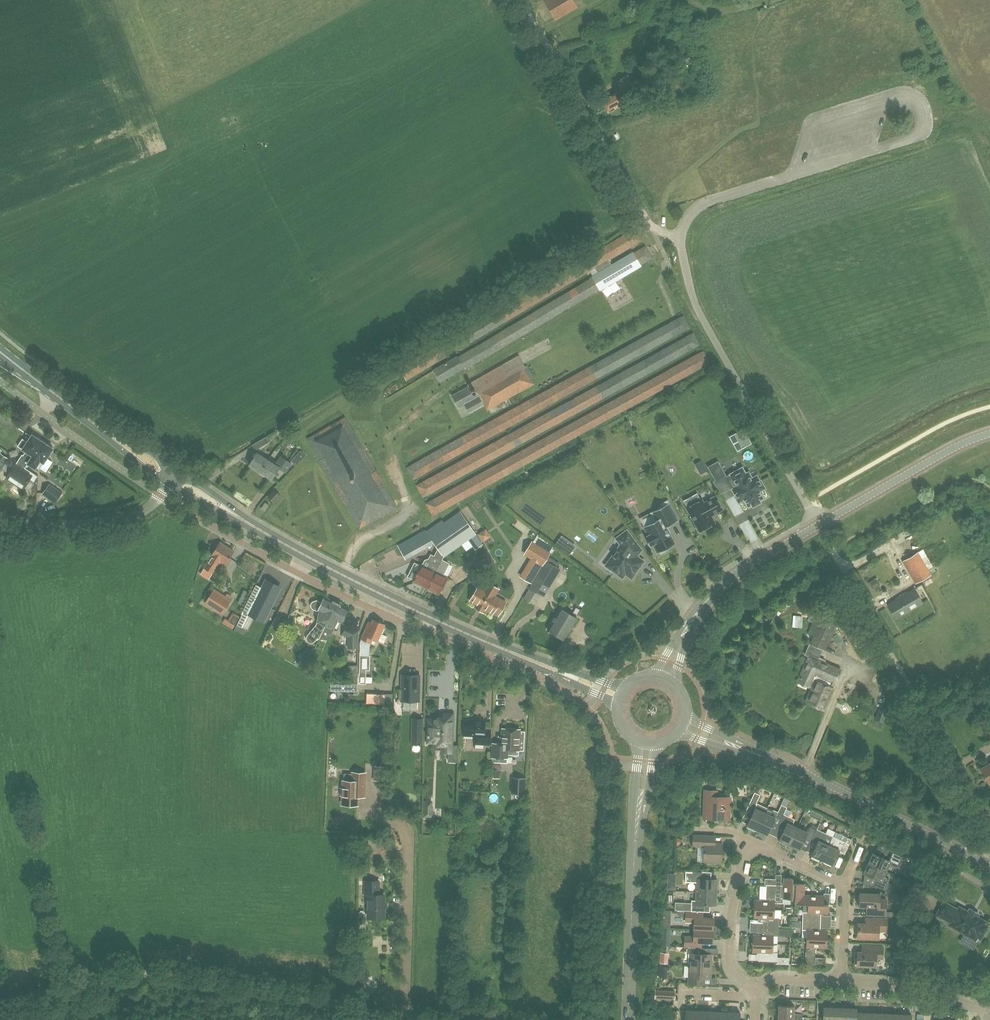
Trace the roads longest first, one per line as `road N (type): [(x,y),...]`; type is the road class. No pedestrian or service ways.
road 1 (track): [(0,998),(149,970),(385,1014)]
road 2 (residential): [(989,828),(819,525)]
road 3 (unclassified): [(819,525),(699,312),(679,239)]
road 4 (track): [(679,239),(652,227),(524,0)]
road 5 (secondary): [(505,649),(255,527)]
road 6 (track): [(385,1014),(394,887),(377,867),(378,790)]
road 7 (tertiary): [(975,860),(768,759)]
road 8 (tertiary): [(819,525),(989,434)]
road 9 (unclassified): [(0,532),(139,517),(168,484)]
road 10 (secondary): [(628,1019),(635,851)]
road 11 (residential): [(989,1012),(889,984),(841,981)]
road 12 (residential): [(753,990),(730,959),(732,913),(749,851)]
road 13 (secondary): [(56,395),(168,484)]
road 14 (secondary): [(177,469),(56,395)]
road 15 (tertiary): [(819,525),(738,572),(705,602)]
road 16 (secondary): [(627,686),(505,649)]
road 17 (secondary): [(505,649),(617,707)]

